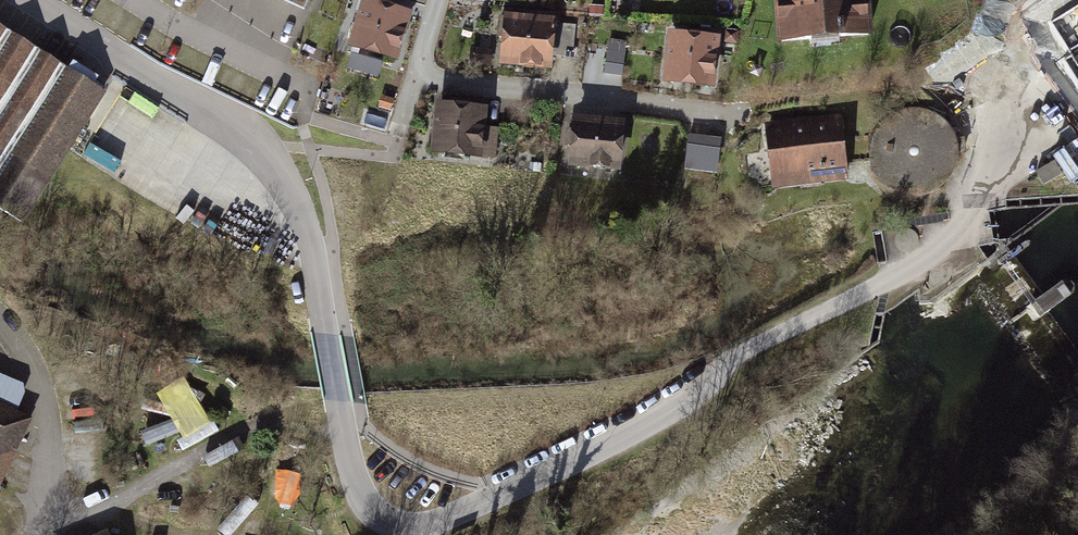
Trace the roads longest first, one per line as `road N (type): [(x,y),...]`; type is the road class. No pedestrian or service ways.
road 1 (residential): [(1000,170),(957,233),(924,260),(736,356),(701,393),(429,526),(390,523),(364,500),(348,441)]
road 2 (residential): [(32,0),(217,110),(269,157),(312,249),(348,441)]
road 3 (residential): [(417,71),(442,82),(709,113)]
road 4 (residential): [(279,419),(56,534)]

